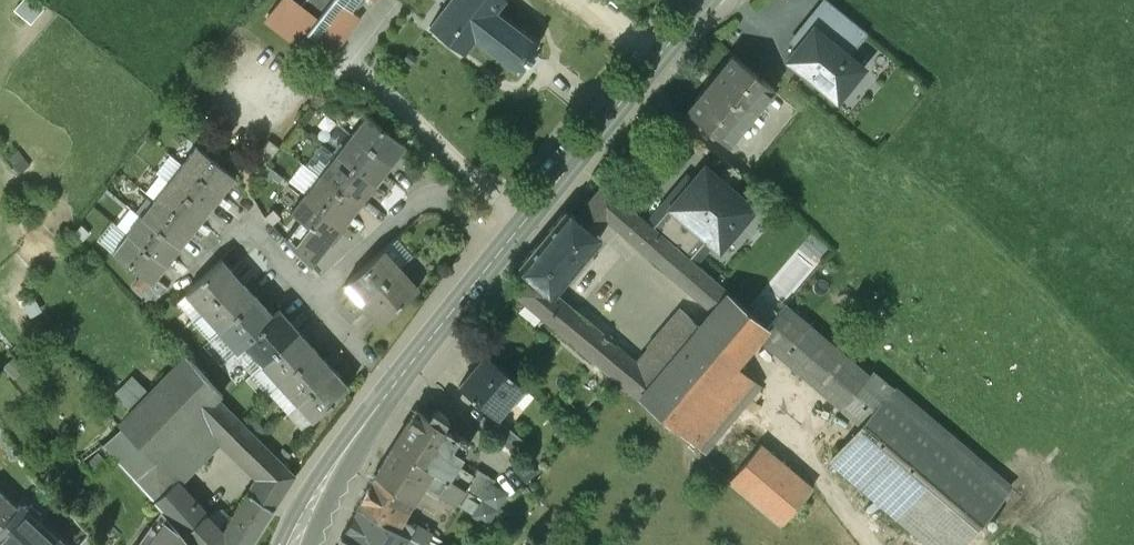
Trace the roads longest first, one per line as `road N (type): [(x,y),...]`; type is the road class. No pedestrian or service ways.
road 1 (secondary): [(707,2),(499,252)]
road 2 (residential): [(499,252),(435,196),(314,294)]
road 3 (secondary): [(390,382),(296,544)]
road 4 (residential): [(314,294),(252,224),(187,283)]
road 5 (track): [(883,544),(772,415)]
road 6 (secondary): [(499,252),(390,382)]

